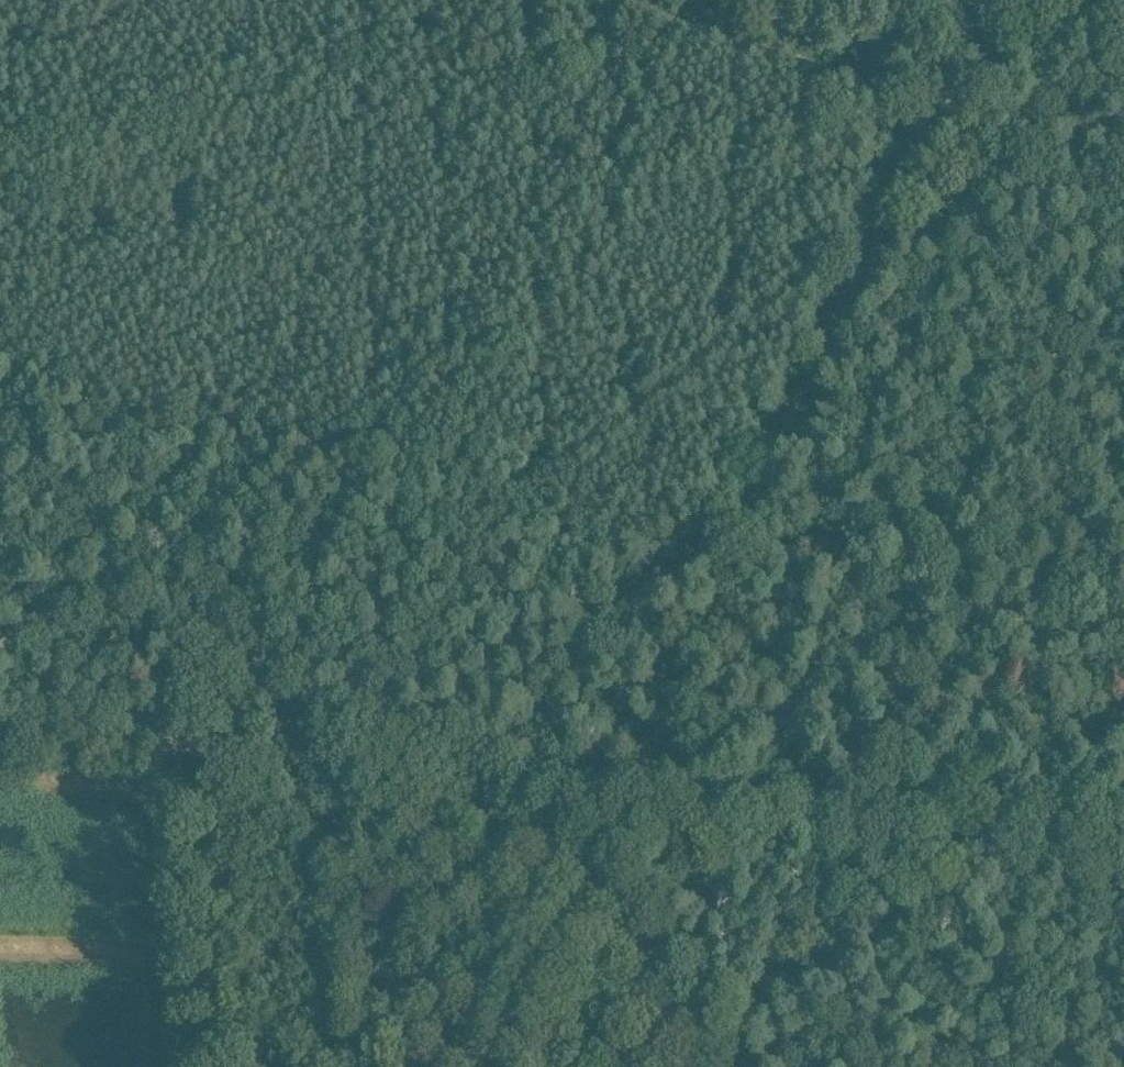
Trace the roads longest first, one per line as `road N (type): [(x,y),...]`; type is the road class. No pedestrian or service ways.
road 1 (track): [(984,0),(722,554),(612,806)]
road 2 (track): [(1123,861),(612,806)]
road 3 (track): [(612,806),(197,765)]
road 4 (track): [(612,806),(503,1066)]

